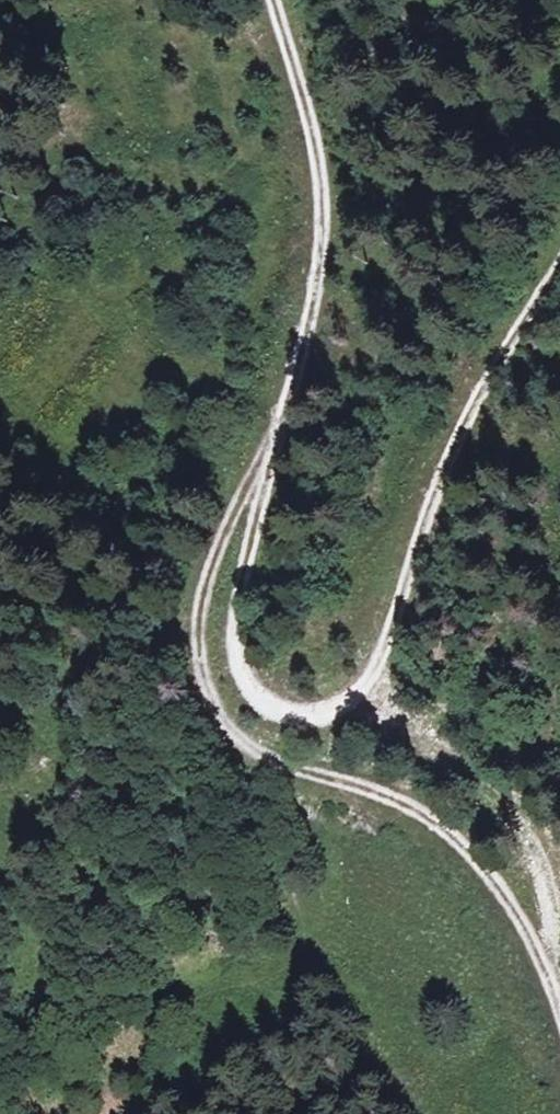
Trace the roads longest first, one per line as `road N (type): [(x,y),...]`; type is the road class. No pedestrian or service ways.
road 1 (track): [(273,434),(203,606),(203,667),(225,723),(275,763),(405,803),(458,838),(498,884),(546,964)]
road 2 (track): [(366,688),(472,410),(559,270)]
road 3 (track): [(274,0),(307,109),(321,229),(312,307),(273,434)]
road 4 (track): [(273,434),(241,598),(243,669),(271,706),(297,715),(330,713),(366,688)]
road 5 (track): [(366,688),(498,790),(539,852),(552,915),(546,964)]

